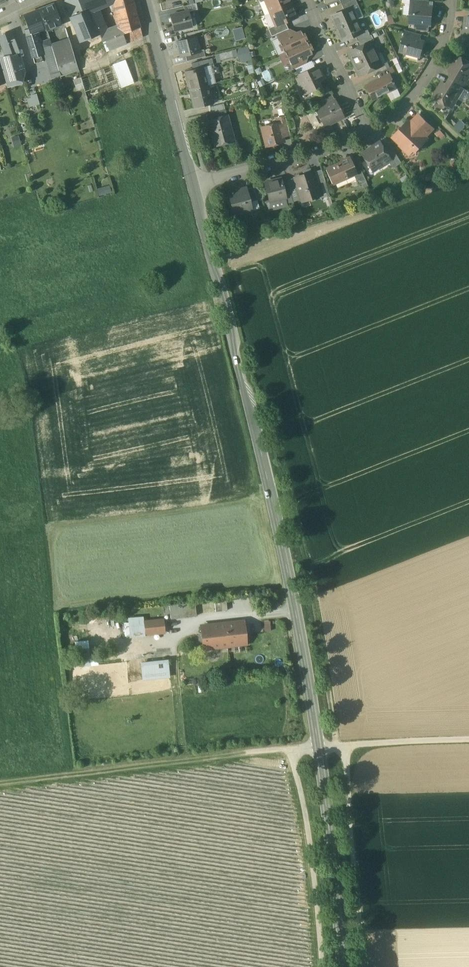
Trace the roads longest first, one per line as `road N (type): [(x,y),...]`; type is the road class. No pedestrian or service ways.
road 1 (tertiary): [(196,184),(296,611),(341,966)]
road 2 (track): [(294,748),(0,783)]
road 3 (track): [(321,966),(294,748),(318,745)]
road 4 (track): [(345,744),(363,966)]
road 5 (tertiary): [(144,0),(196,184)]
road 6 (residential): [(370,131),(196,184)]
road 7 (residential): [(451,0),(447,36),(411,101),(370,131)]
road 8 (track): [(318,745),(468,741)]
road 9 (residential): [(370,131),(307,0)]

